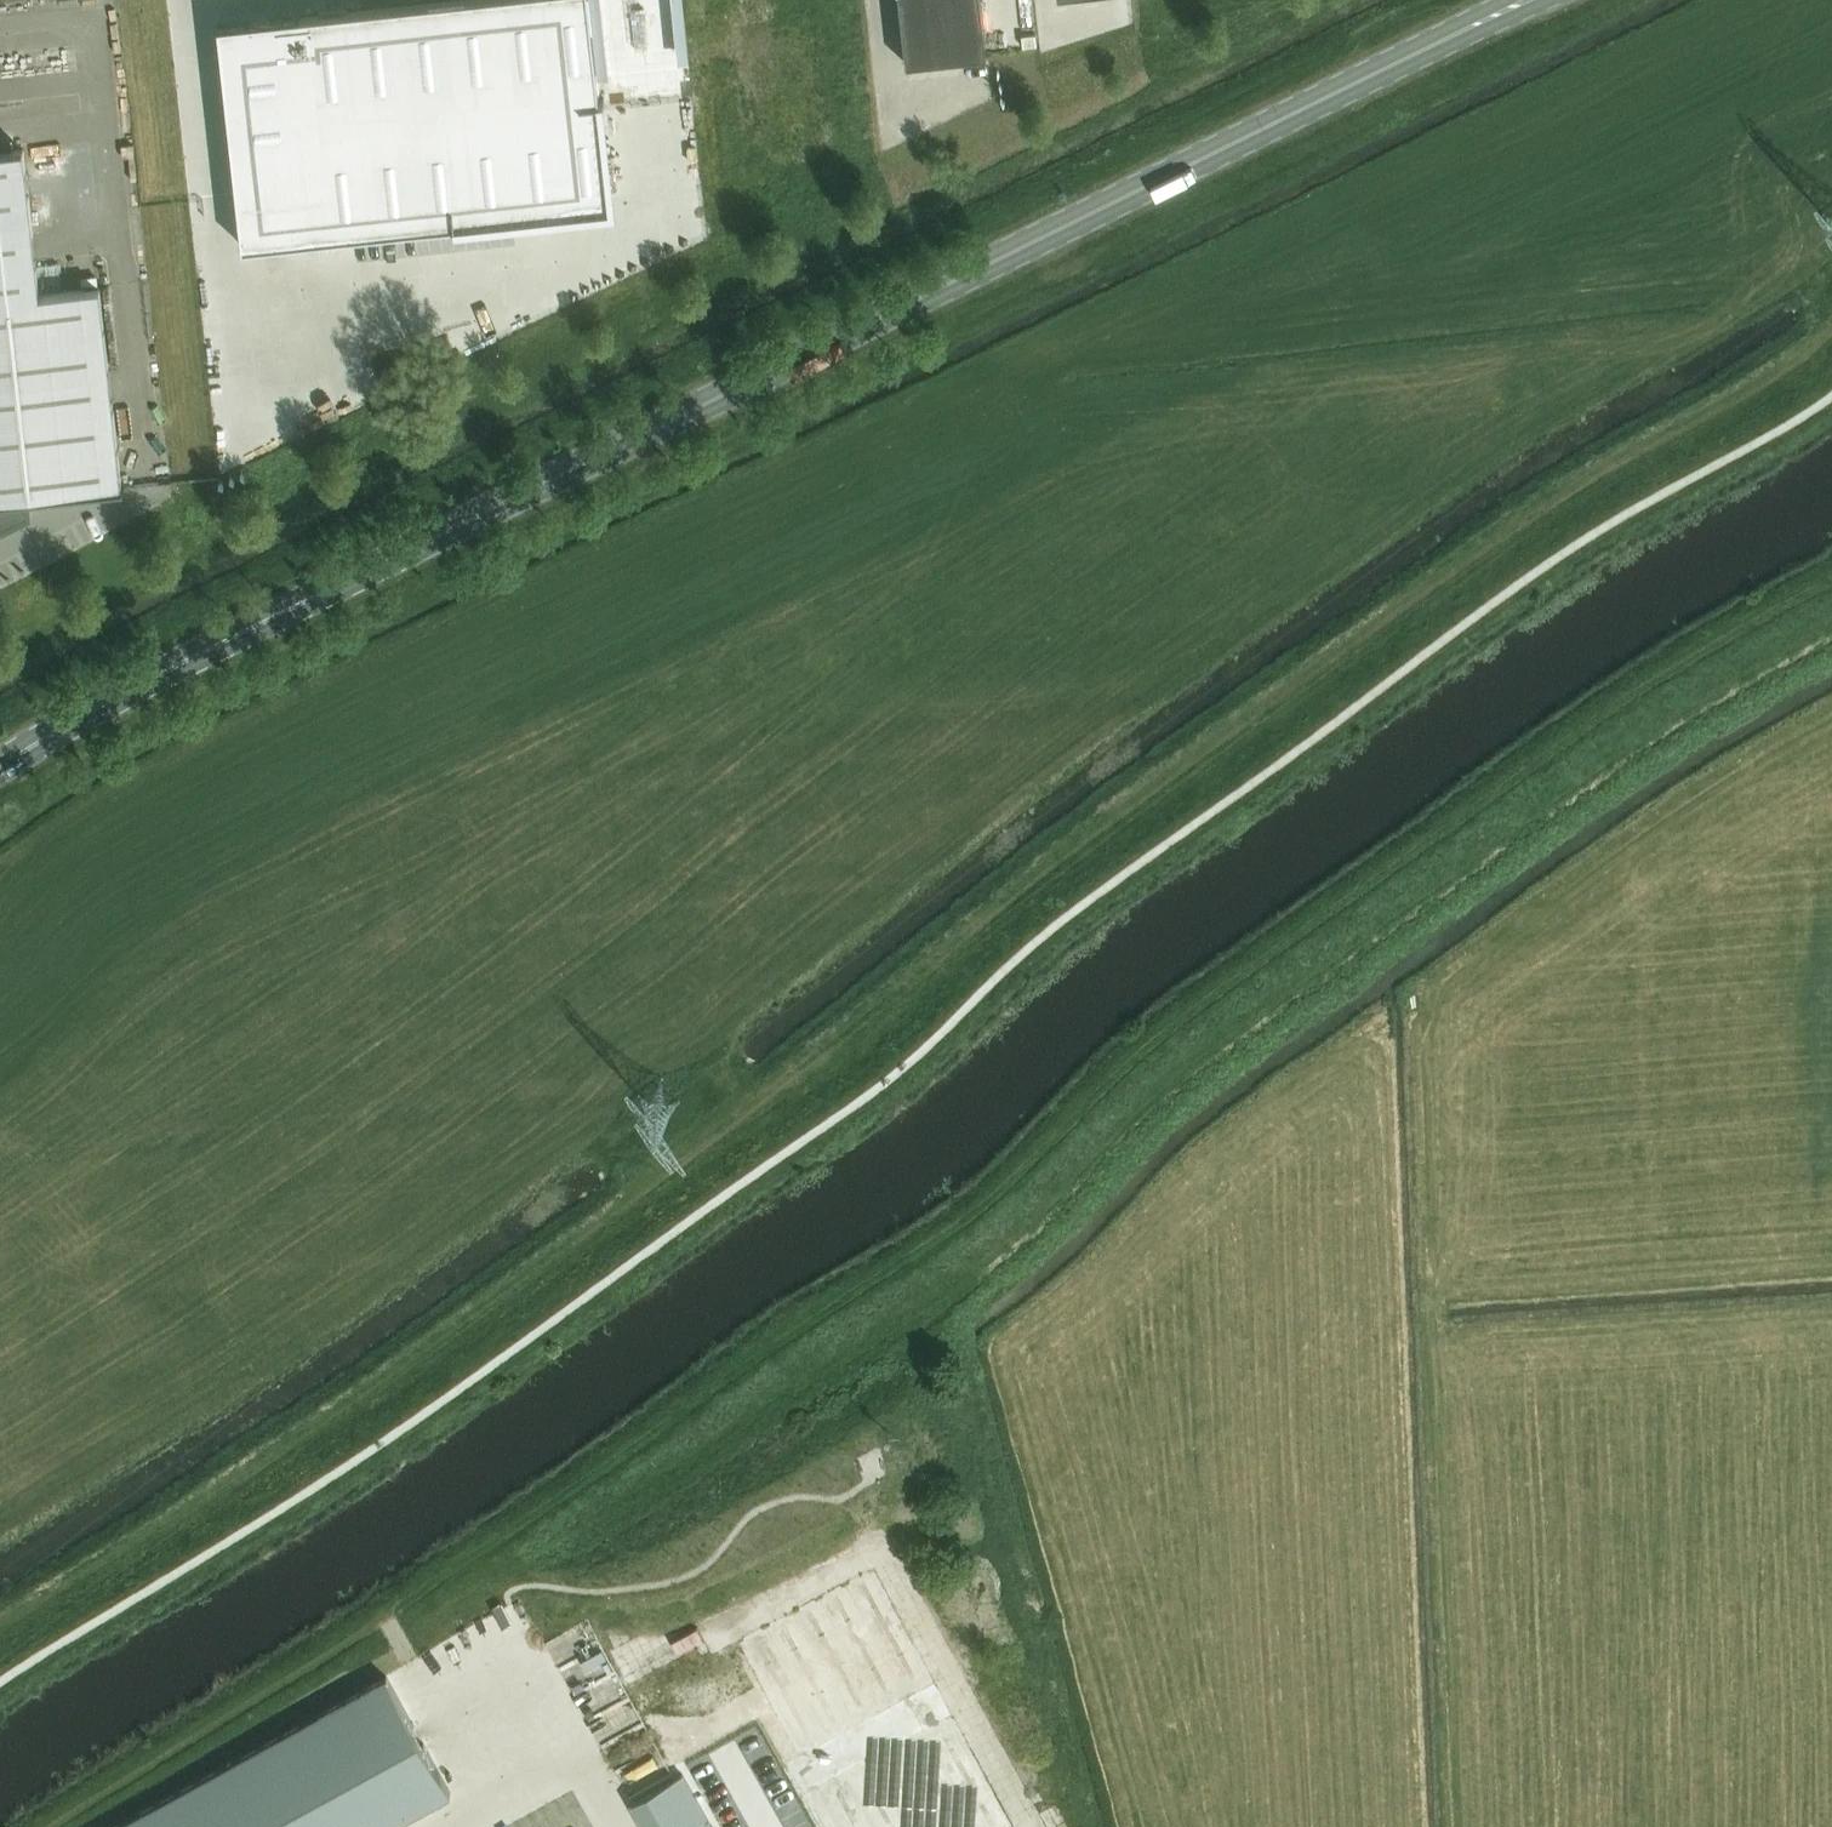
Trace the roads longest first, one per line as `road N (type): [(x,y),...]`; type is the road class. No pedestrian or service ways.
road 1 (primary): [(0,766),(275,616),(1527,0)]

